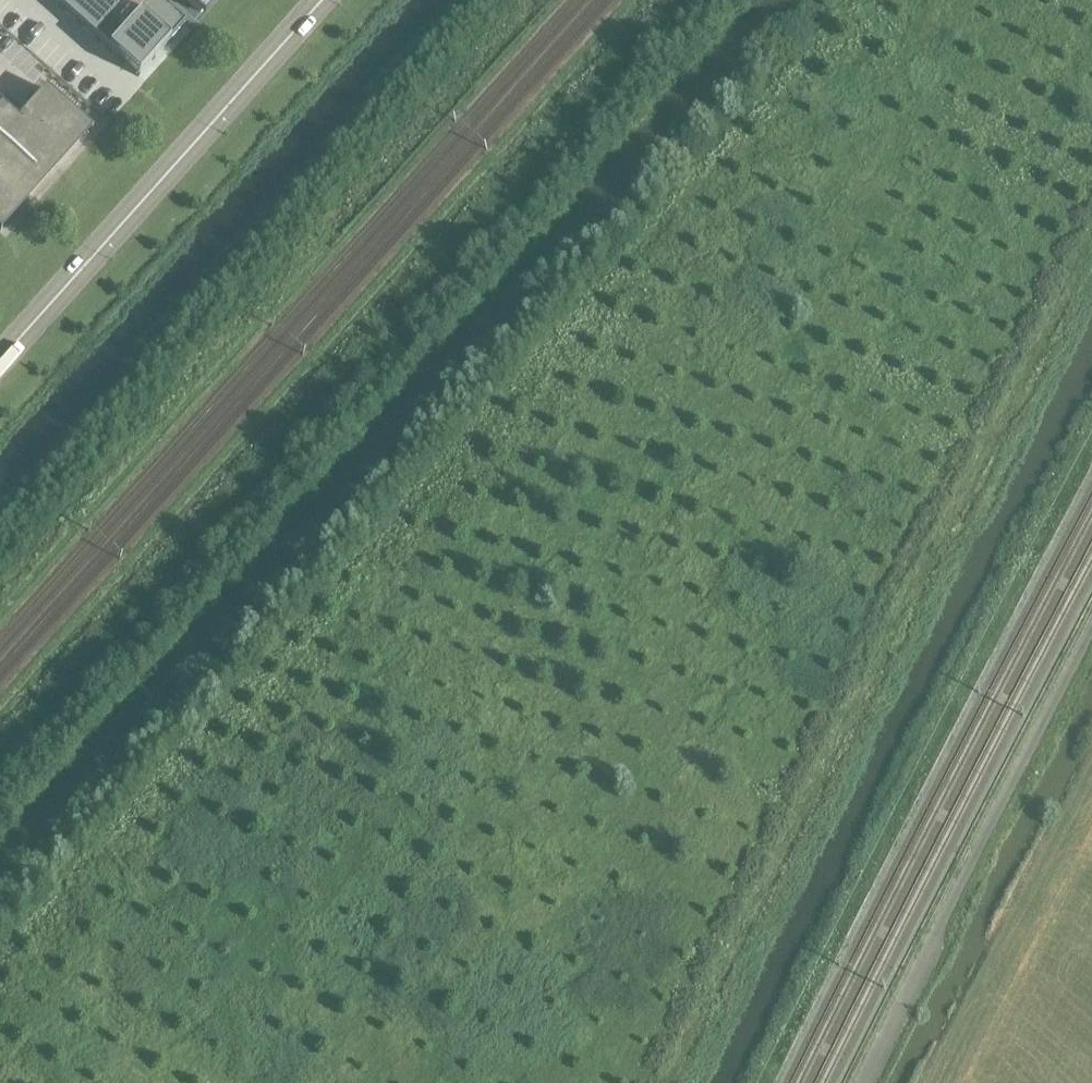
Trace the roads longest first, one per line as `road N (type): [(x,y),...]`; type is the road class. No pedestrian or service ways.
road 1 (track): [(0,713),(638,0)]
road 2 (track): [(672,1082),(878,654),(1091,249)]
road 3 (secondary): [(319,0),(0,358)]
road 4 (track): [(0,605),(309,262)]

